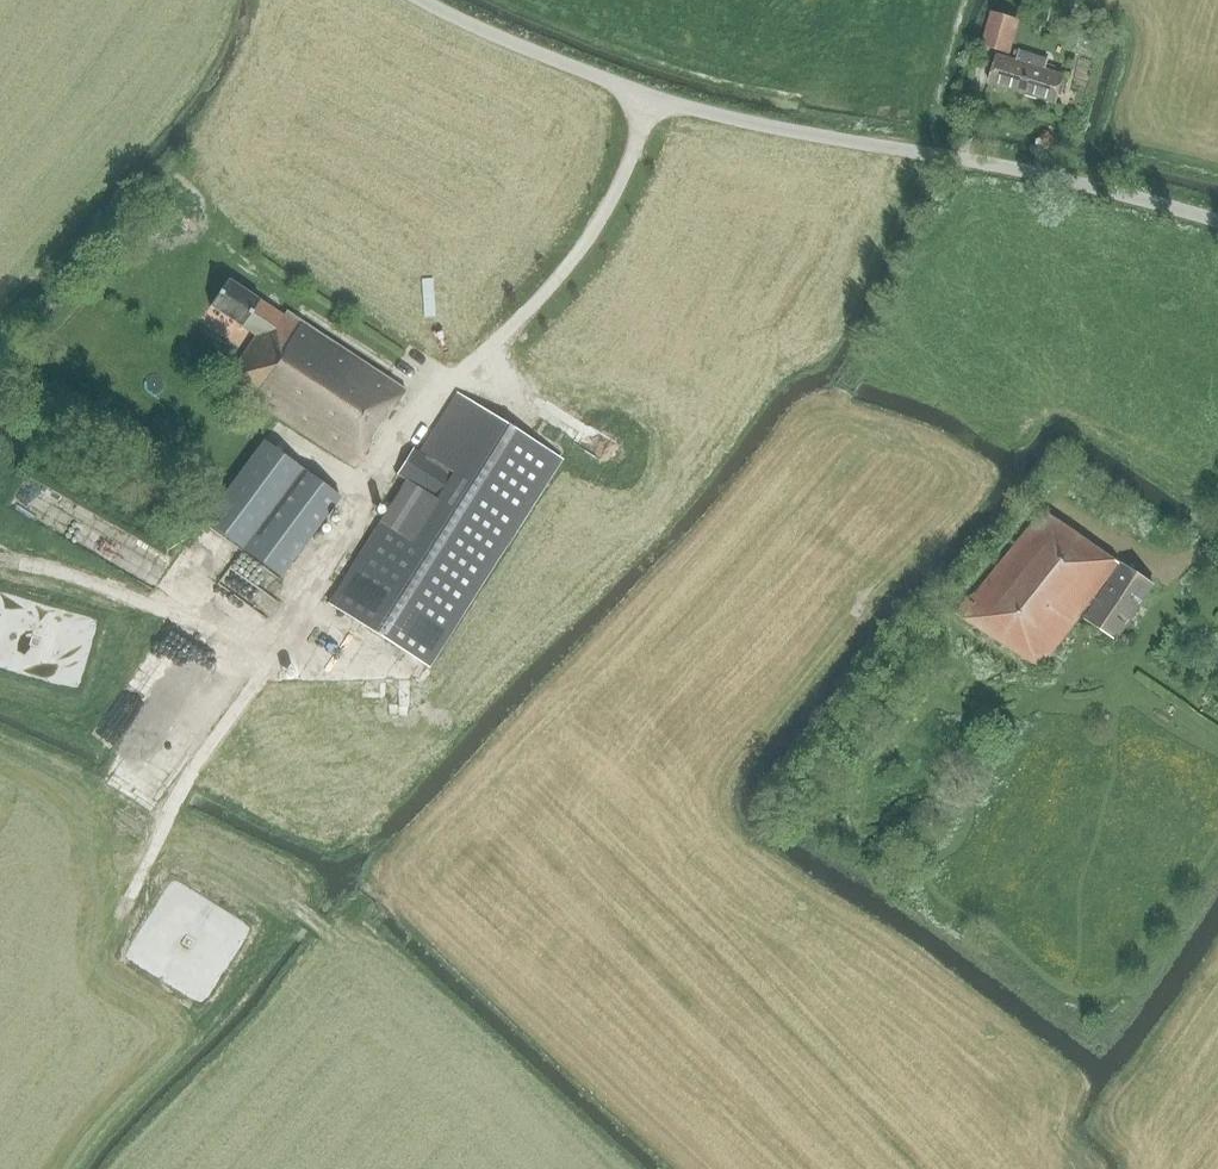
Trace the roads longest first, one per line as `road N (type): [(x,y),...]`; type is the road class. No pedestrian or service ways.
road 1 (unclassified): [(1217,218),(1100,186),(761,124),(653,95),(425,0)]

